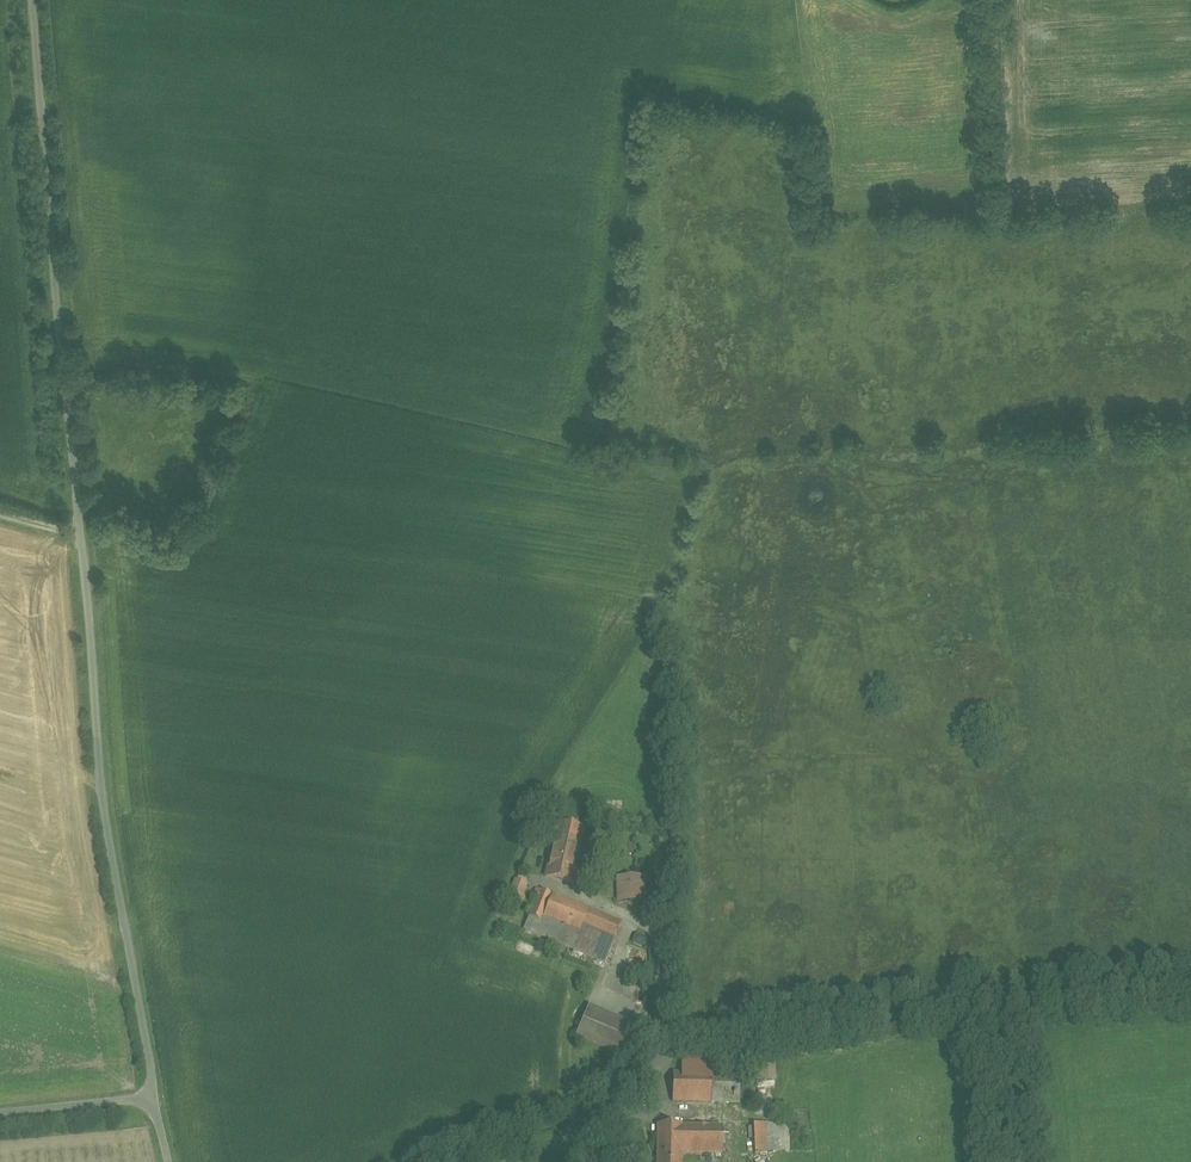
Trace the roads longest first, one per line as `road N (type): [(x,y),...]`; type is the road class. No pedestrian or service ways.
road 1 (unclassified): [(156,1102),(102,776),(34,0)]
road 2 (unclassified): [(1190,989),(784,1025),(687,1048),(651,1066),(573,1161)]
road 3 (unclassified): [(0,1116),(156,1102)]
road 4 (track): [(585,1144),(572,1041),(589,1003)]

